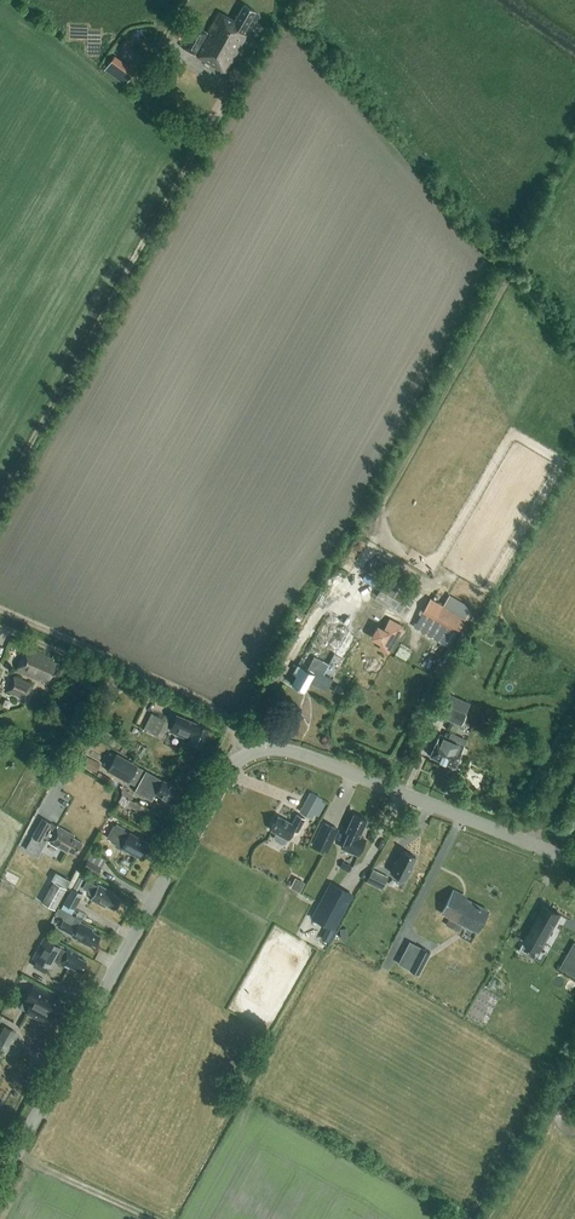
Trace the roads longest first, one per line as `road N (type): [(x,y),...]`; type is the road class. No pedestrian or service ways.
road 1 (track): [(0,506),(190,154),(165,117),(143,101),(143,90),(192,0)]
road 2 (unclassified): [(0,1186),(241,760),(261,752)]
road 3 (unclassified): [(574,862),(287,749),(261,752)]
road 4 (track): [(261,752),(242,722),(0,611)]

